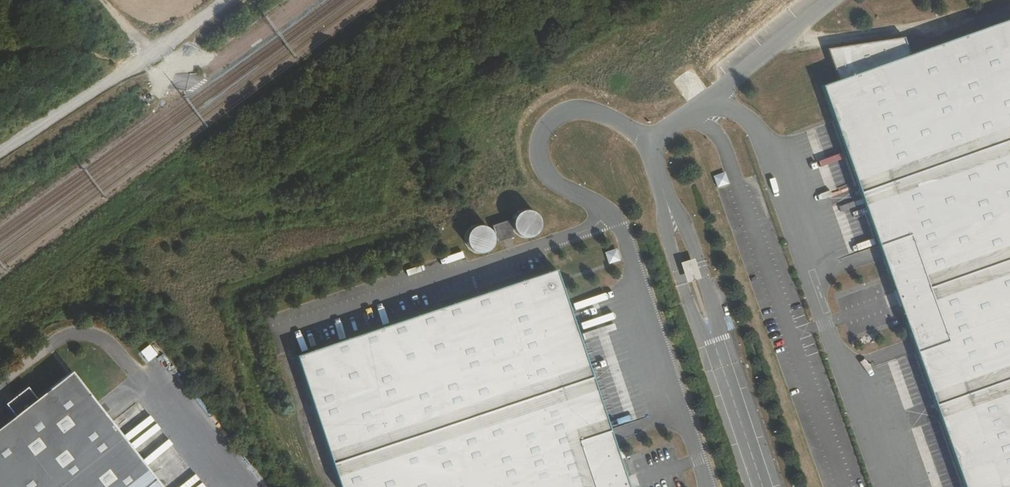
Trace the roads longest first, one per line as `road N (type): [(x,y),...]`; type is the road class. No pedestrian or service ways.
road 1 (unclassified): [(224,0),(0,154)]

